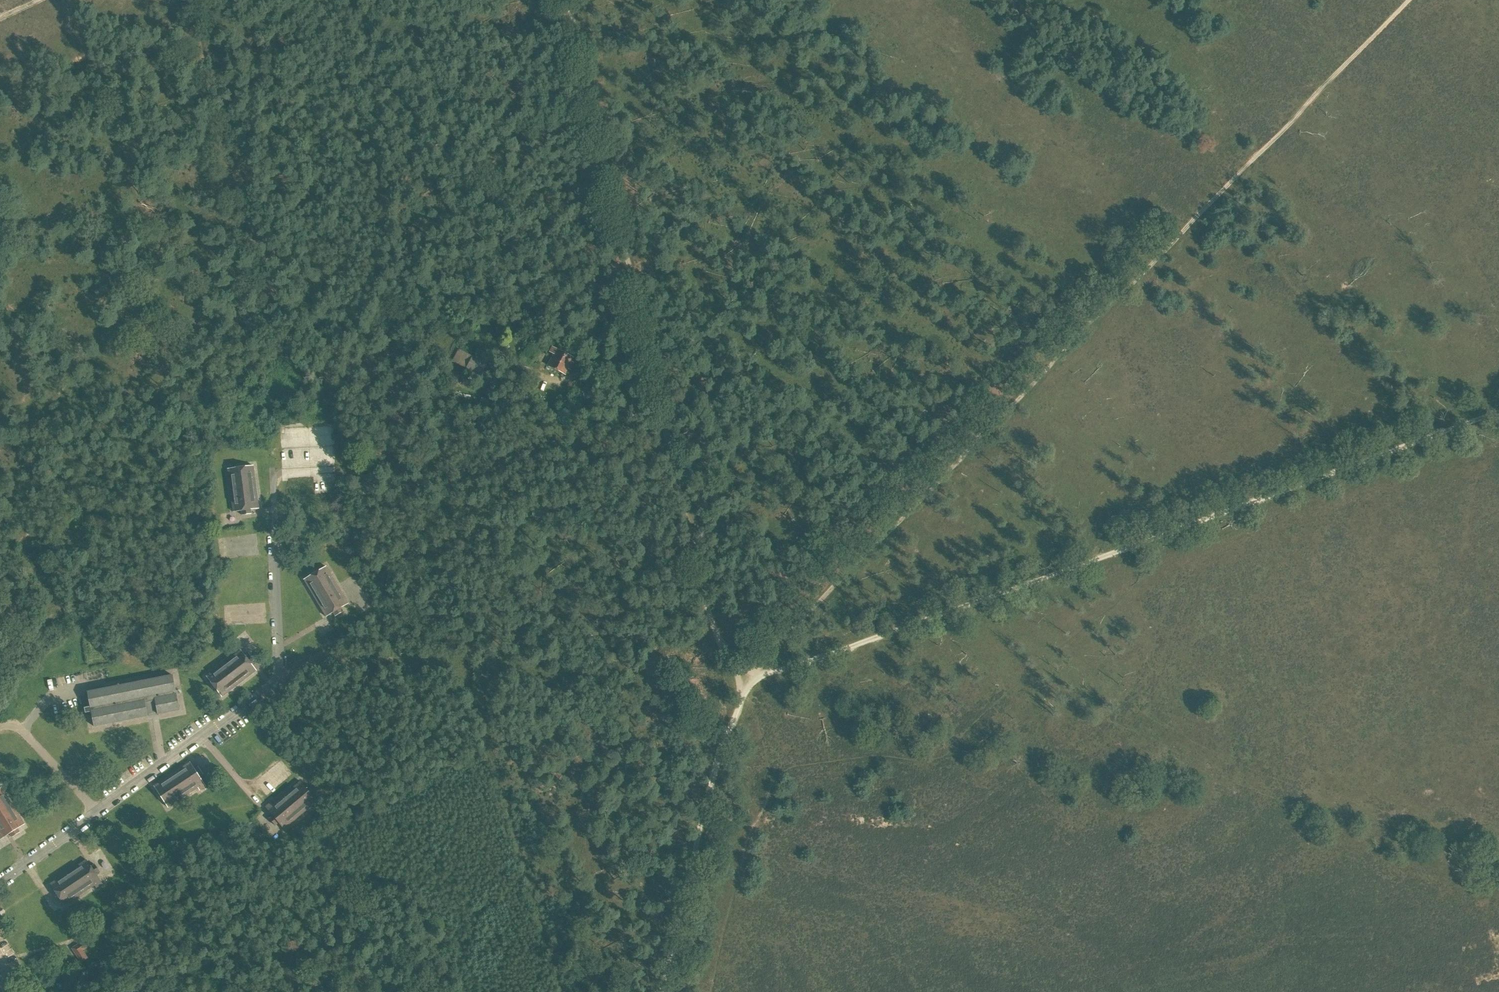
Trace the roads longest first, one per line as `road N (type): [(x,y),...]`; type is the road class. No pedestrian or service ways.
road 1 (track): [(1412,0),(895,519),(765,656),(745,688)]
road 2 (track): [(1498,411),(745,688)]
road 3 (track): [(745,688),(693,564),(569,0)]
road 4 (track): [(660,991),(708,797),(745,688)]

